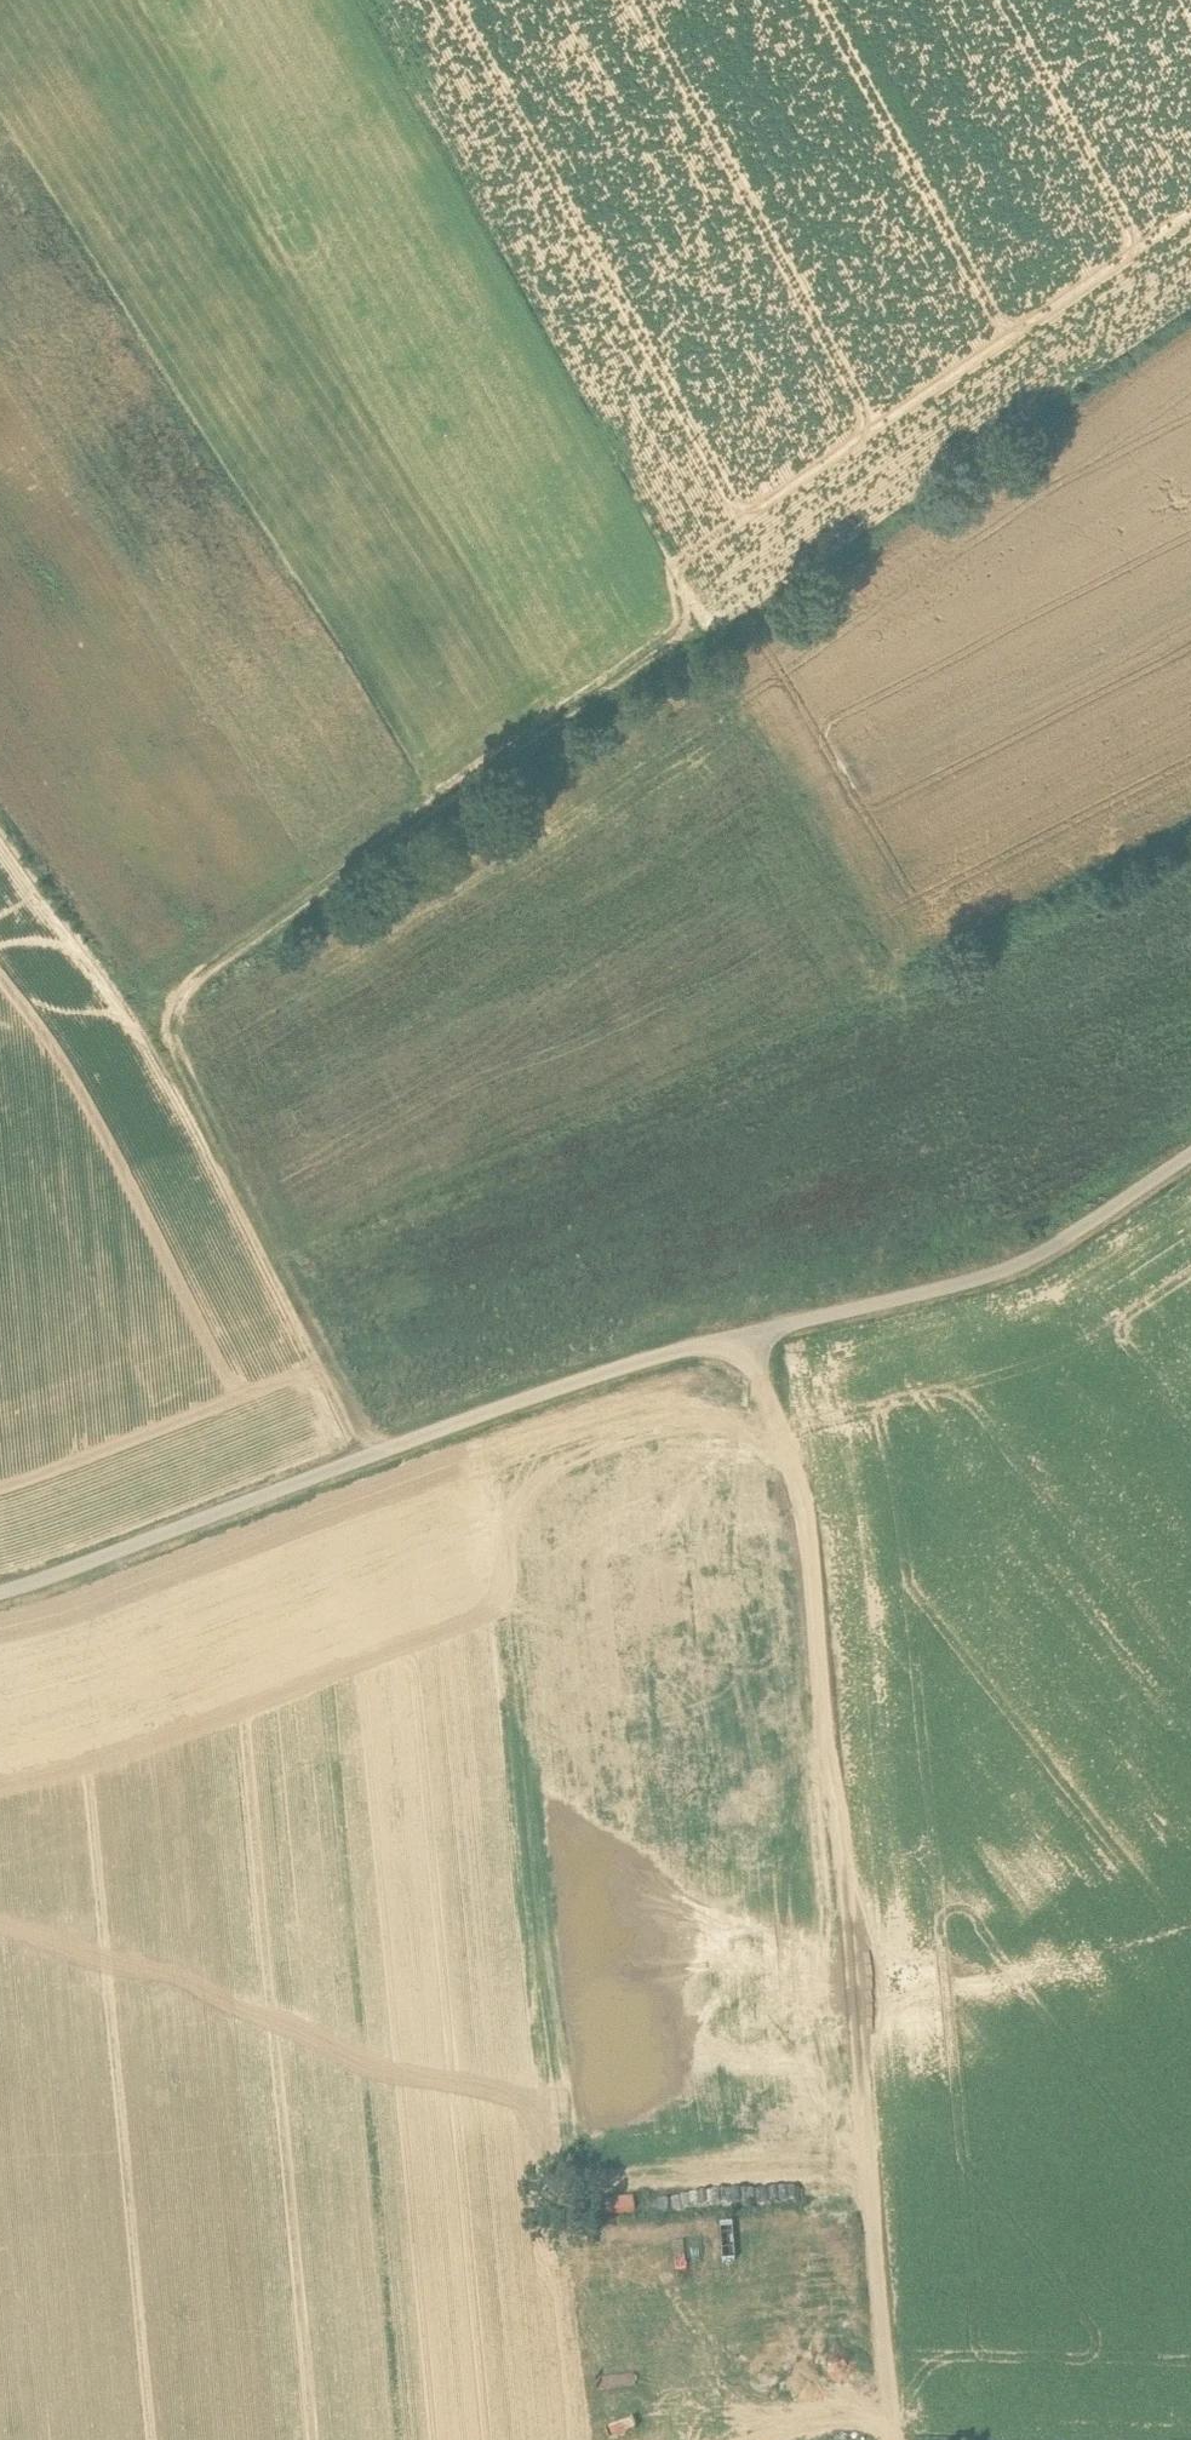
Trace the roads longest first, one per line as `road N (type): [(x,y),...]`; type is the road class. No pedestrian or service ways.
road 1 (unclassified): [(0,1591),(573,1381),(1035,1255),(1190,1155)]
road 2 (track): [(745,1333),(783,1453),(870,2214),(888,2439)]

